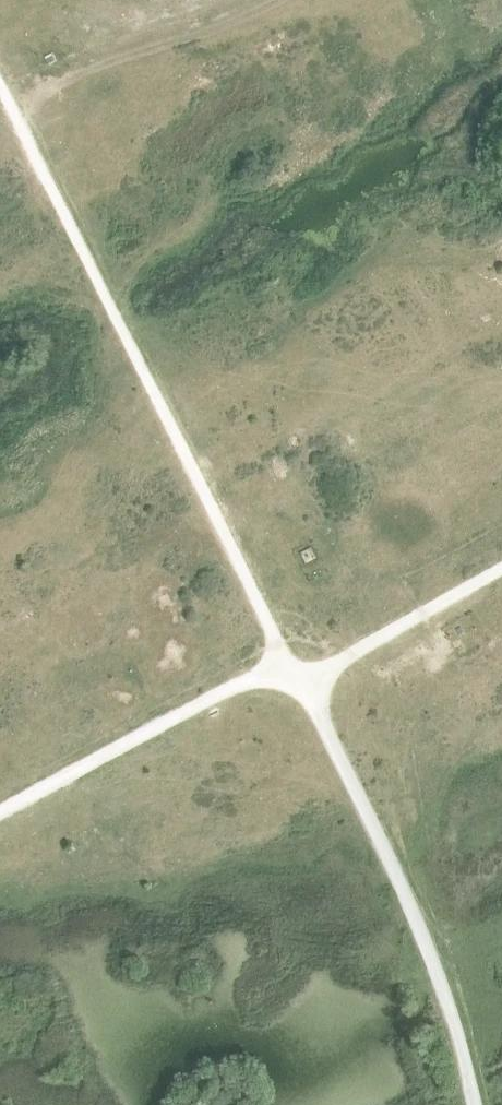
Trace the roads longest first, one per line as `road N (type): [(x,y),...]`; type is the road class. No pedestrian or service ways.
road 1 (track): [(283,658),(0,87)]
road 2 (track): [(473,1104),(426,942),(303,685)]
road 3 (track): [(0,812),(283,658)]
road 4 (track): [(11,109),(97,67),(277,0)]
road 5 (track): [(303,685),(501,568)]

